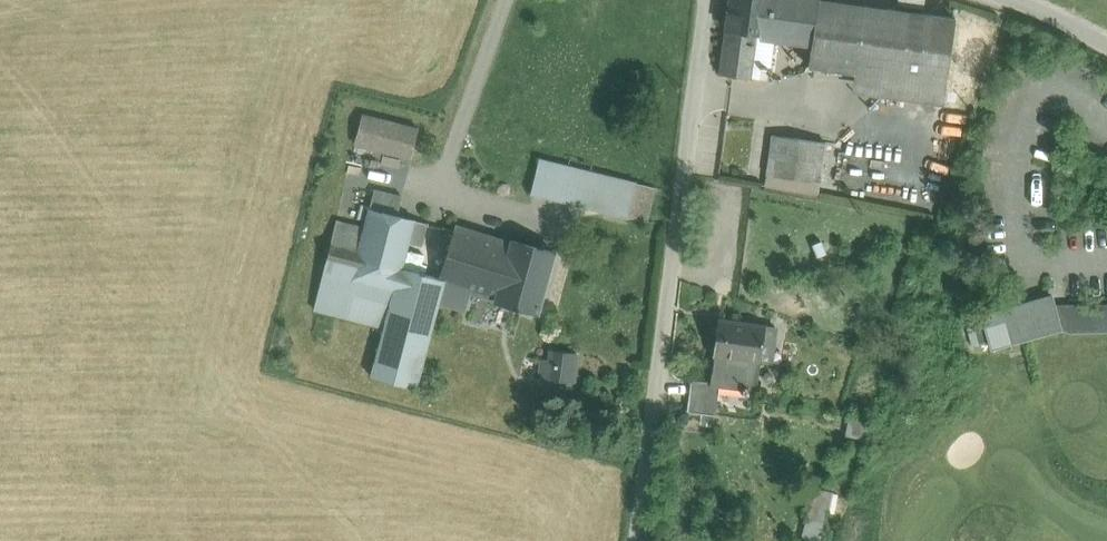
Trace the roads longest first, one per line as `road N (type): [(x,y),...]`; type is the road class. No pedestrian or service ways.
road 1 (unclassified): [(707,0),(636,540)]

